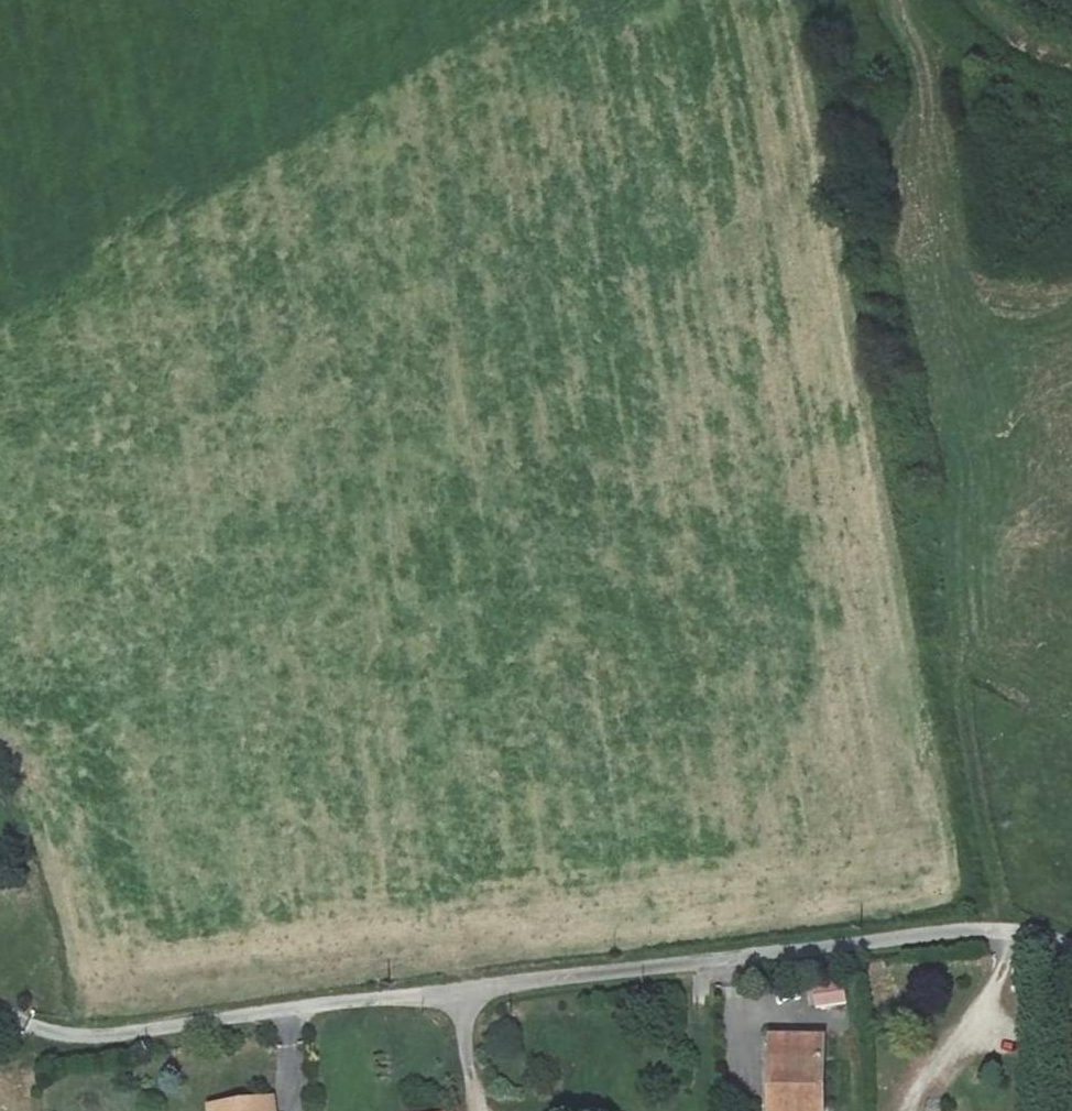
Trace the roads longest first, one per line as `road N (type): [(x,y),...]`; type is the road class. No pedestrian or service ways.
road 1 (unclassified): [(1071,947),(1034,933),(951,931),(83,1036)]

